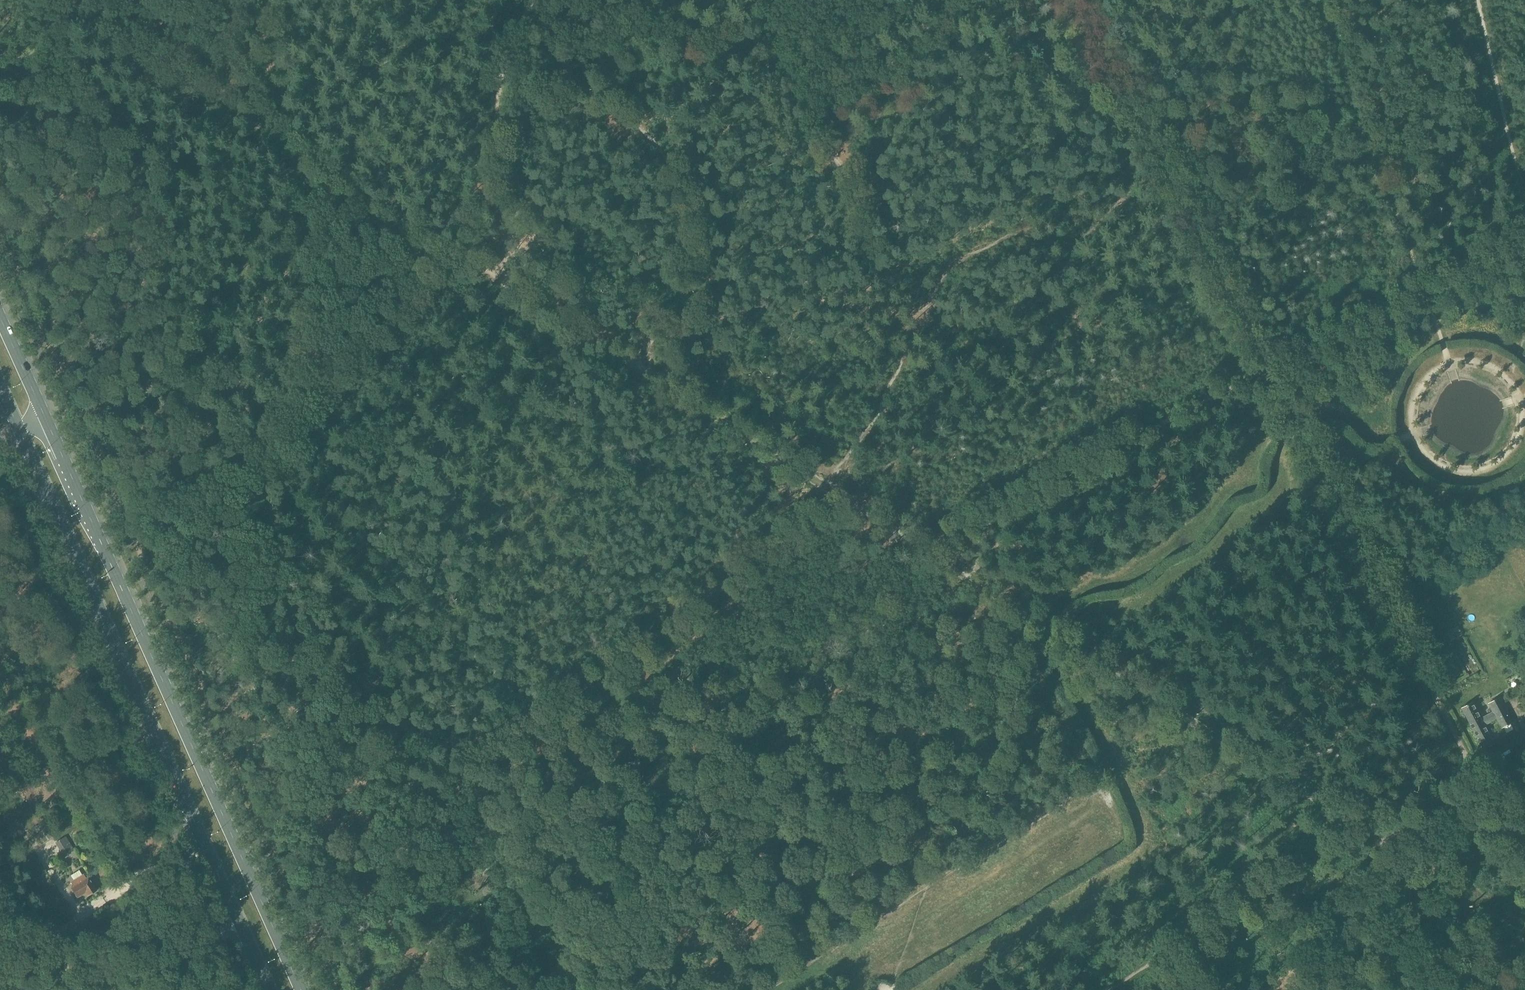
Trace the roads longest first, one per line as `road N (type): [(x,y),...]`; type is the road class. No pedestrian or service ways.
road 1 (track): [(70,0),(1524,934)]
road 2 (track): [(806,76),(811,118),(855,193),(857,218),(845,256),(807,288),(719,316),(678,290),(674,311),(658,323),(606,514),(562,558),(461,594),(372,687)]
road 3 (primary): [(301,989),(44,416)]
road 4 (primary): [(18,428),(270,989)]
road 5 (track): [(1422,284),(927,551)]
road 6 (track): [(498,87),(535,80),(581,94),(752,35),(780,46),(806,76),(844,71),(913,55),(963,0)]
road 7 (track): [(1080,989),(1524,737)]
road 8 (track): [(270,455),(193,334),(45,0)]
road 9 (track): [(1297,431),(1524,862)]
road 10 (track): [(1085,0),(1297,431)]
road 11 (track): [(476,777),(835,493)]
road 12 (track): [(498,87),(475,202),(450,246),(270,455)]
road 13 (track): [(476,777),(429,784),(410,772),(270,455)]
road 14 (track): [(64,406),(112,414),(133,406),(228,305),(291,142)]
road 15 (track): [(1328,0),(1449,365)]
road 16 (track): [(270,455),(296,403),(305,360),(291,142)]
road 17 (track): [(1083,240),(1023,233),(962,256),(920,316),(819,301),(807,288)]
road 18 (track): [(1374,137),(1343,142),(1264,124),(1154,152)]
road 19 (track): [(1479,0),(1524,213)]
road 20 (track): [(282,0),(291,142)]

